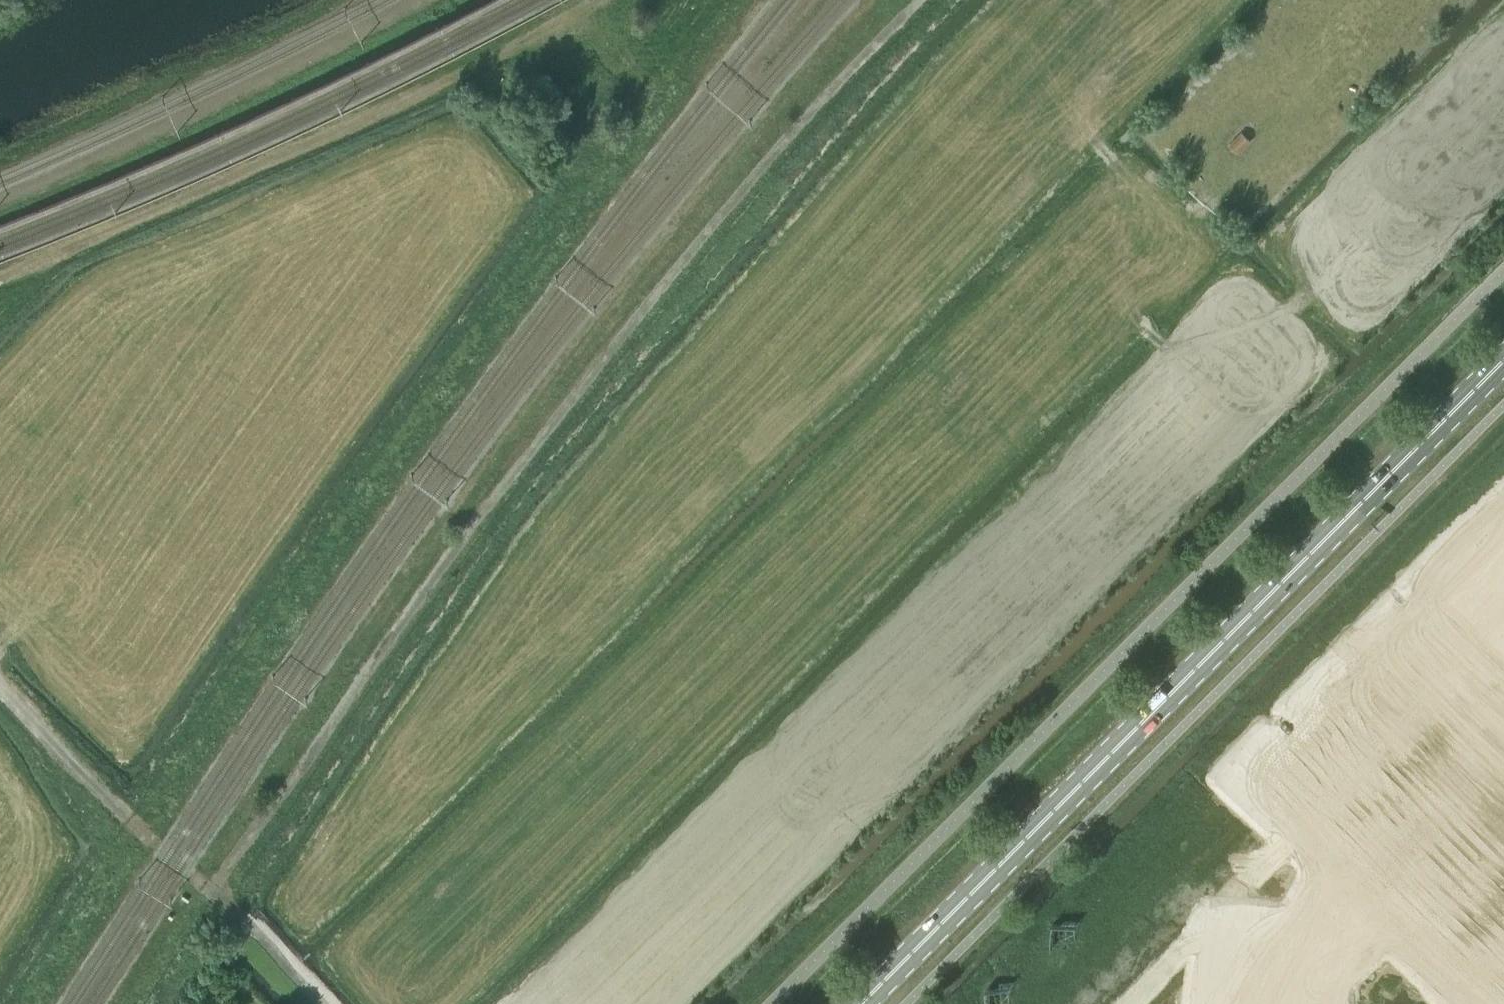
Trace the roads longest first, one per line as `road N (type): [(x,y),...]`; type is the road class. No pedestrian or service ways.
road 1 (secondary): [(1503,361),(860,1003)]
road 2 (track): [(0,279),(433,90),(599,0)]
road 3 (track): [(125,815),(0,689)]

